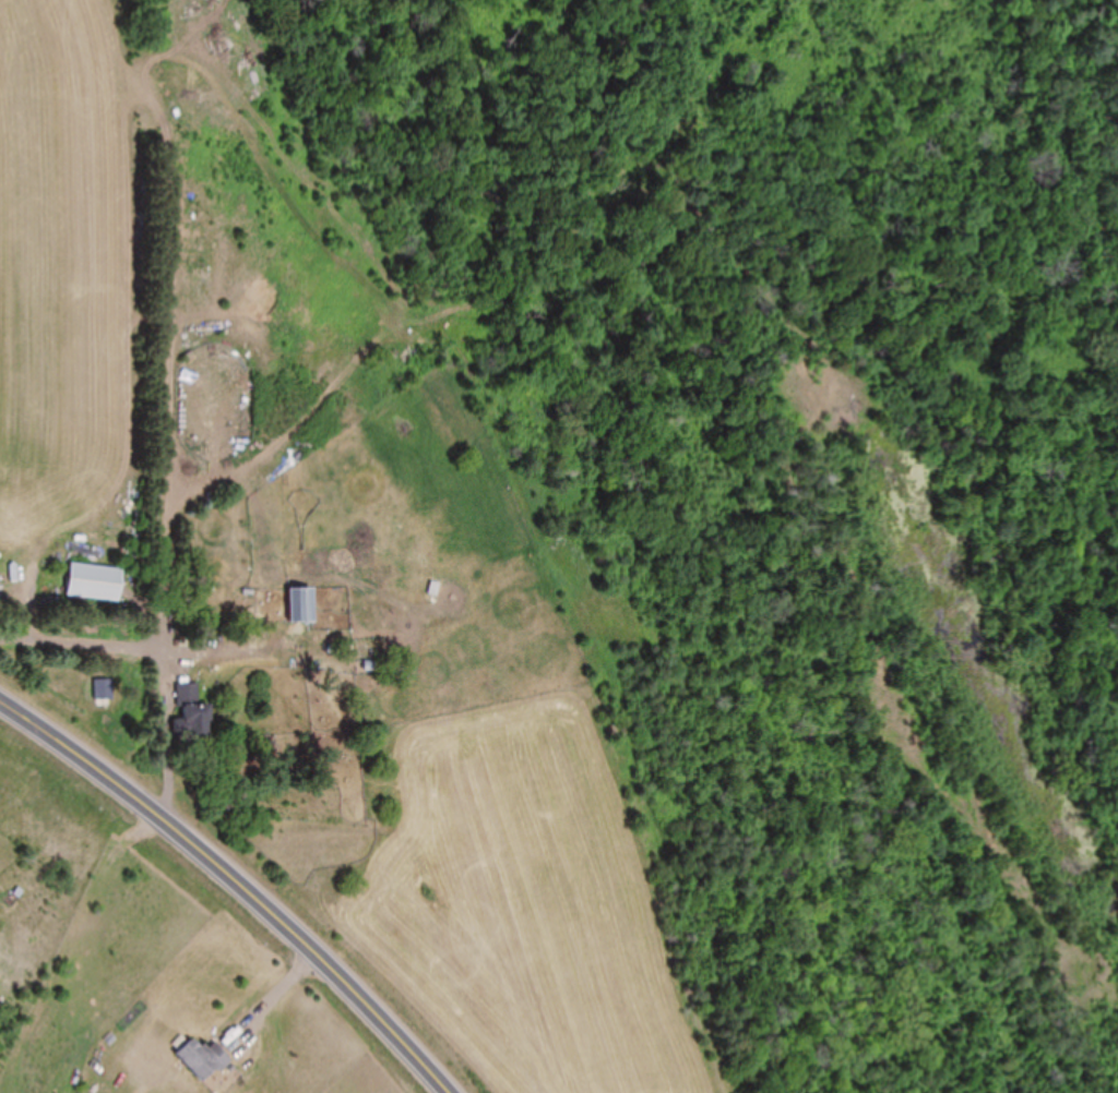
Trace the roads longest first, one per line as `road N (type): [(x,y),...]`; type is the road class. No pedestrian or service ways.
road 1 (tertiary): [(450,1092),(239,881),(0,698)]

